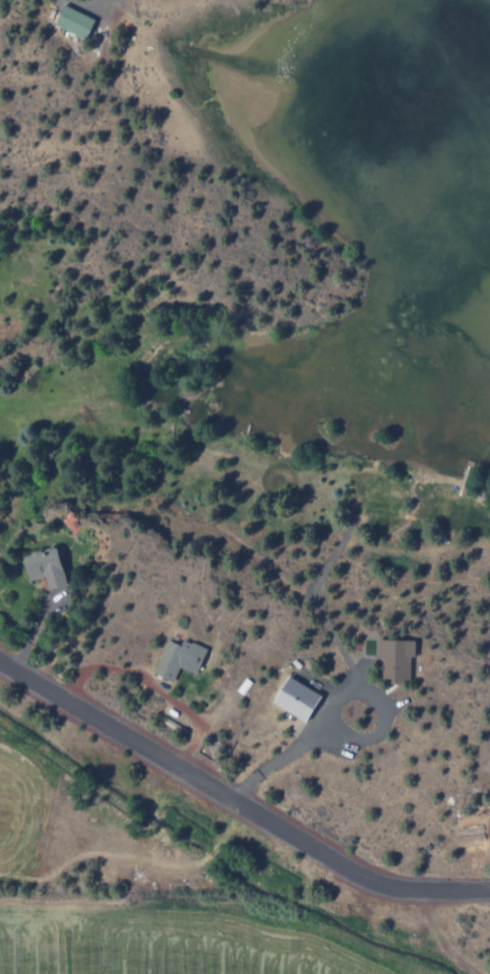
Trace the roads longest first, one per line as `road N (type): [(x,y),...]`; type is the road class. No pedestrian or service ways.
road 1 (residential): [(0,662),(366,880),(420,890),(489,889)]

